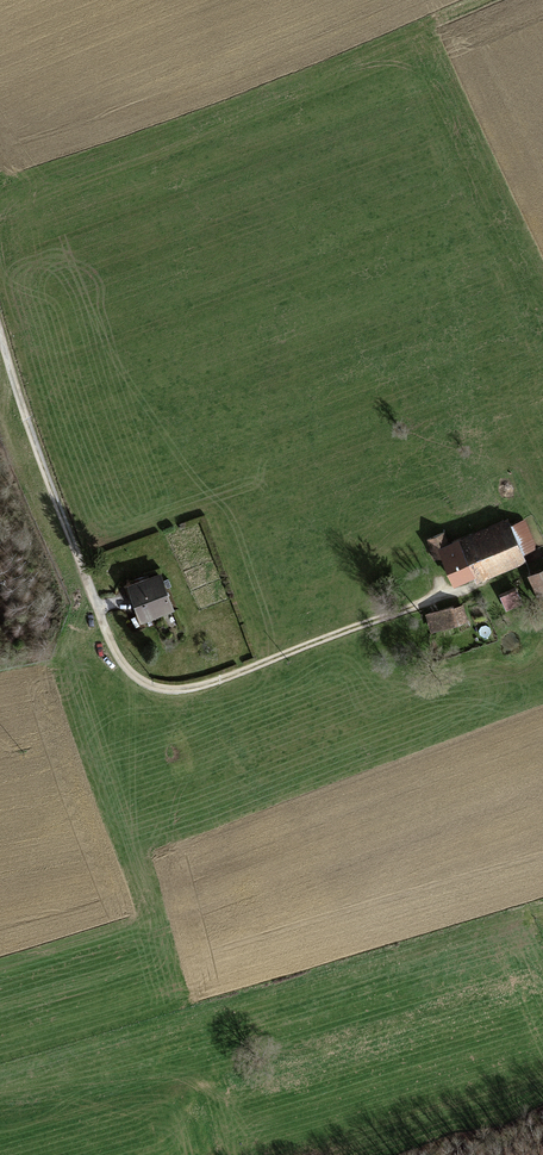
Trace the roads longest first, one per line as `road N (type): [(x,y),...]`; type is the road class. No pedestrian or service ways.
road 1 (residential): [(0,332),(113,653),(129,672),(150,687),(187,689),(364,623)]

